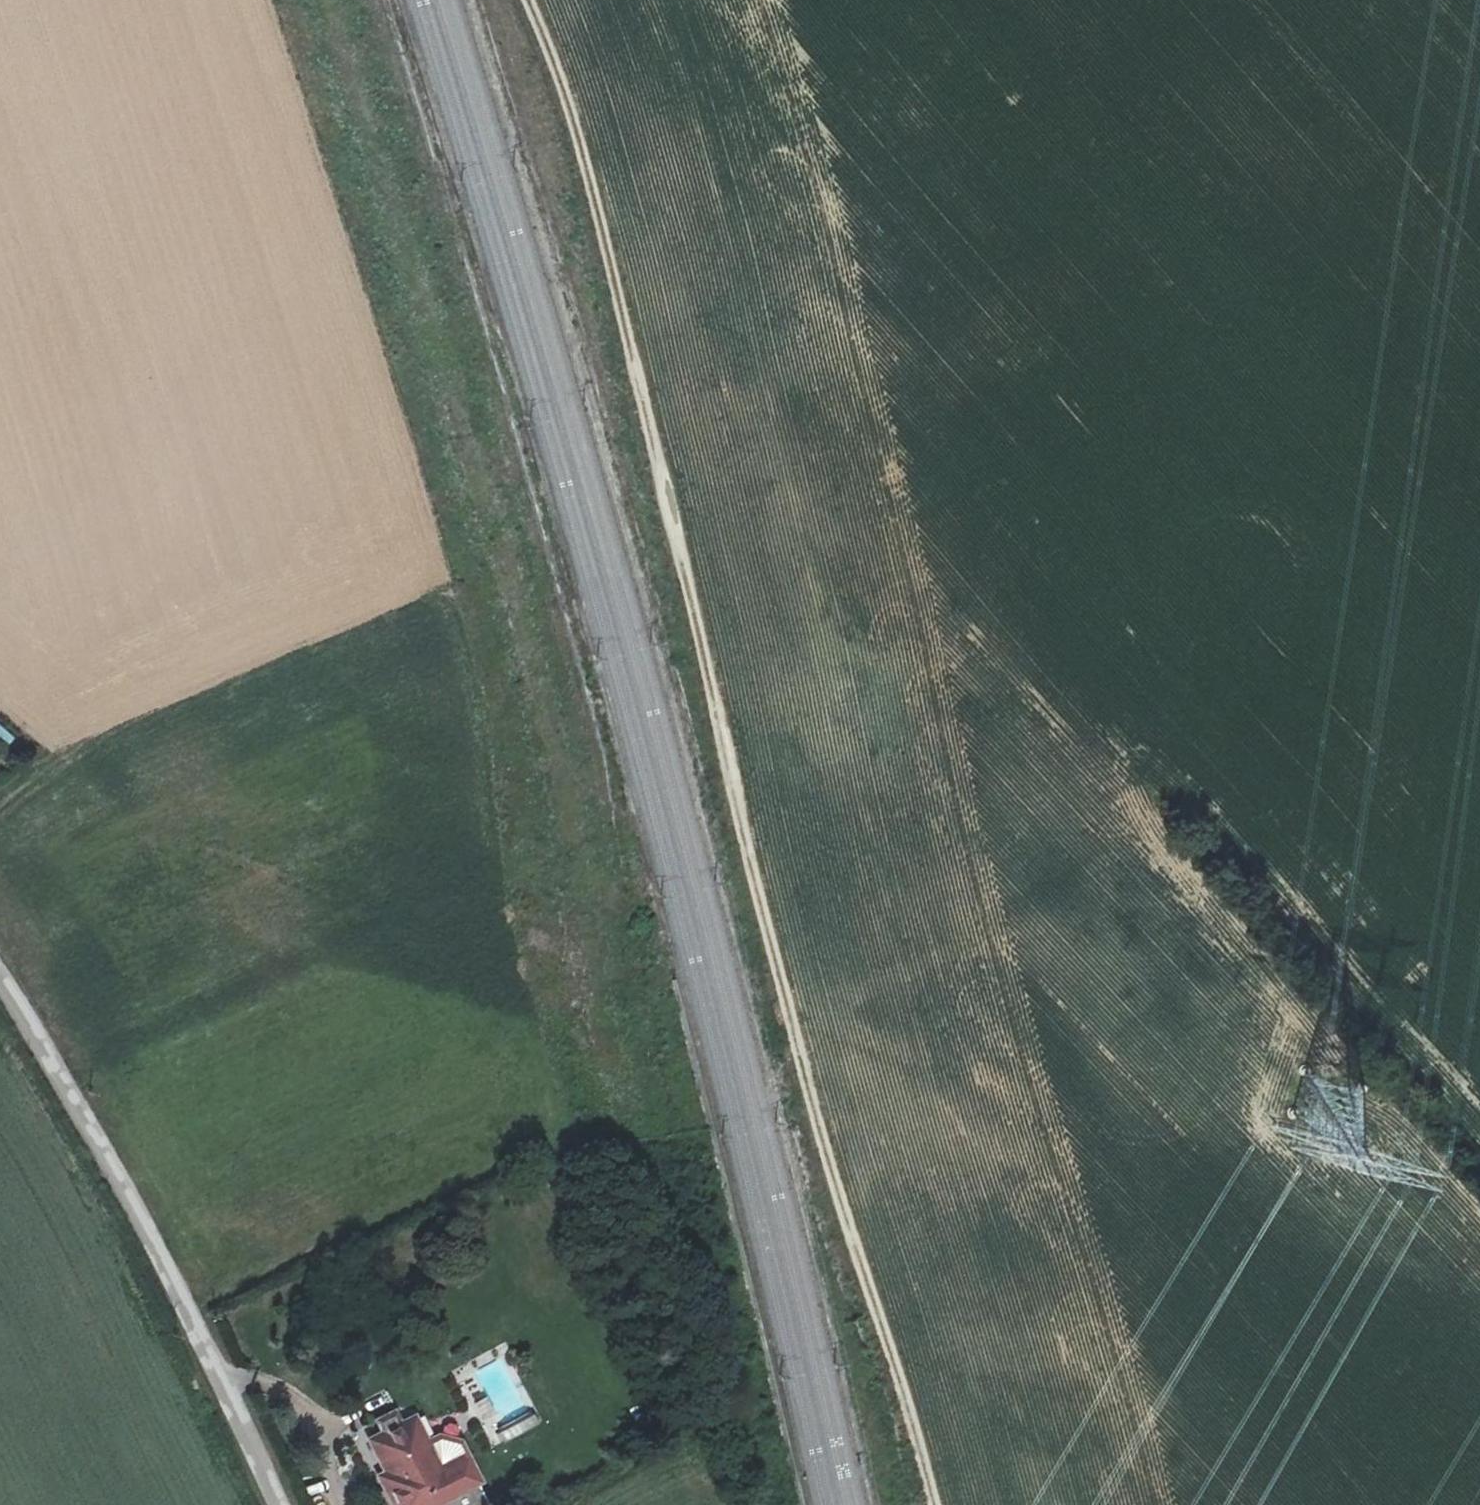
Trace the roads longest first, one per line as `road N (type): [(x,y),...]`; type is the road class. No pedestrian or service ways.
road 1 (track): [(929,1504),(837,1184),(657,417),(535,0)]
road 2 (unclassified): [(277,1504),(146,1225),(0,984)]

